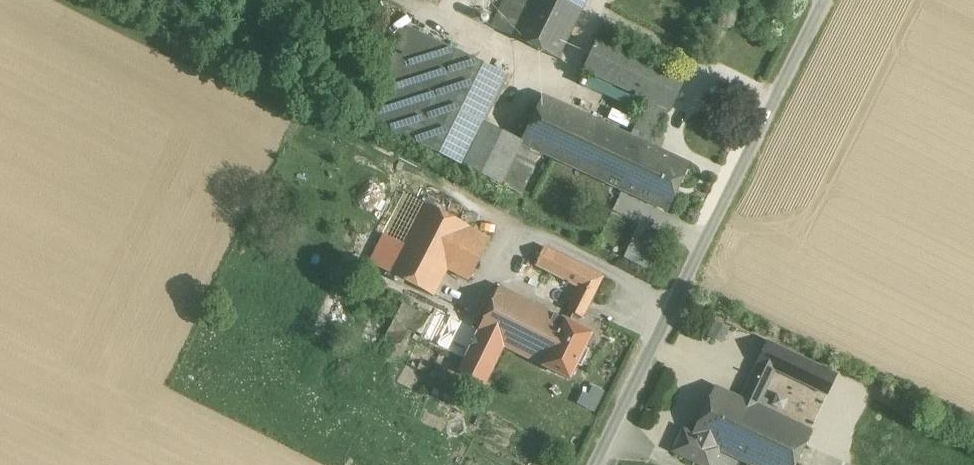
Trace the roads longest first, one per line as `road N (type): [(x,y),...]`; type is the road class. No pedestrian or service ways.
road 1 (unclassified): [(823,0),(594,464)]

